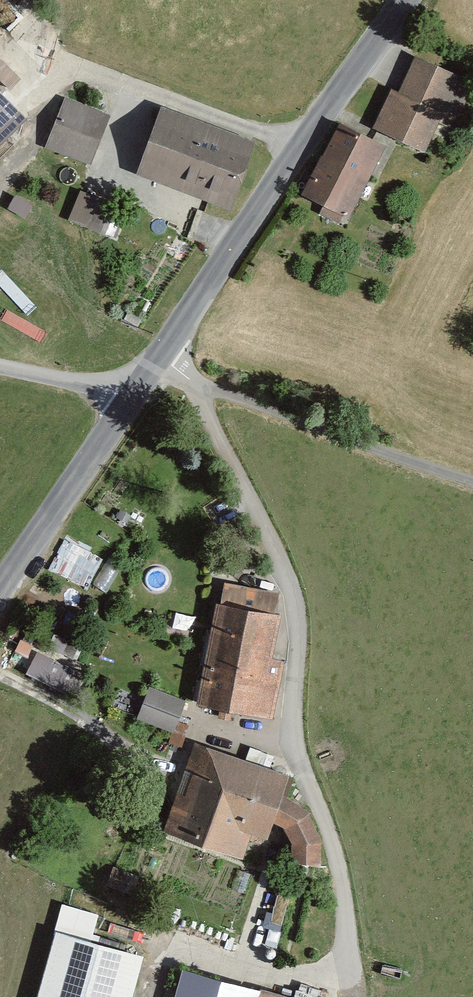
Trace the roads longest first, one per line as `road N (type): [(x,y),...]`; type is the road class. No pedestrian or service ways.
road 1 (residential): [(162,359),(282,520),(301,612),(294,740),(367,969),(367,996)]
road 2 (tertiary): [(162,359),(406,0)]
road 3 (tertiary): [(0,594),(162,359)]
road 4 (track): [(159,996),(175,935),(313,969),(367,969)]
road 5 (track): [(0,374),(133,399)]

